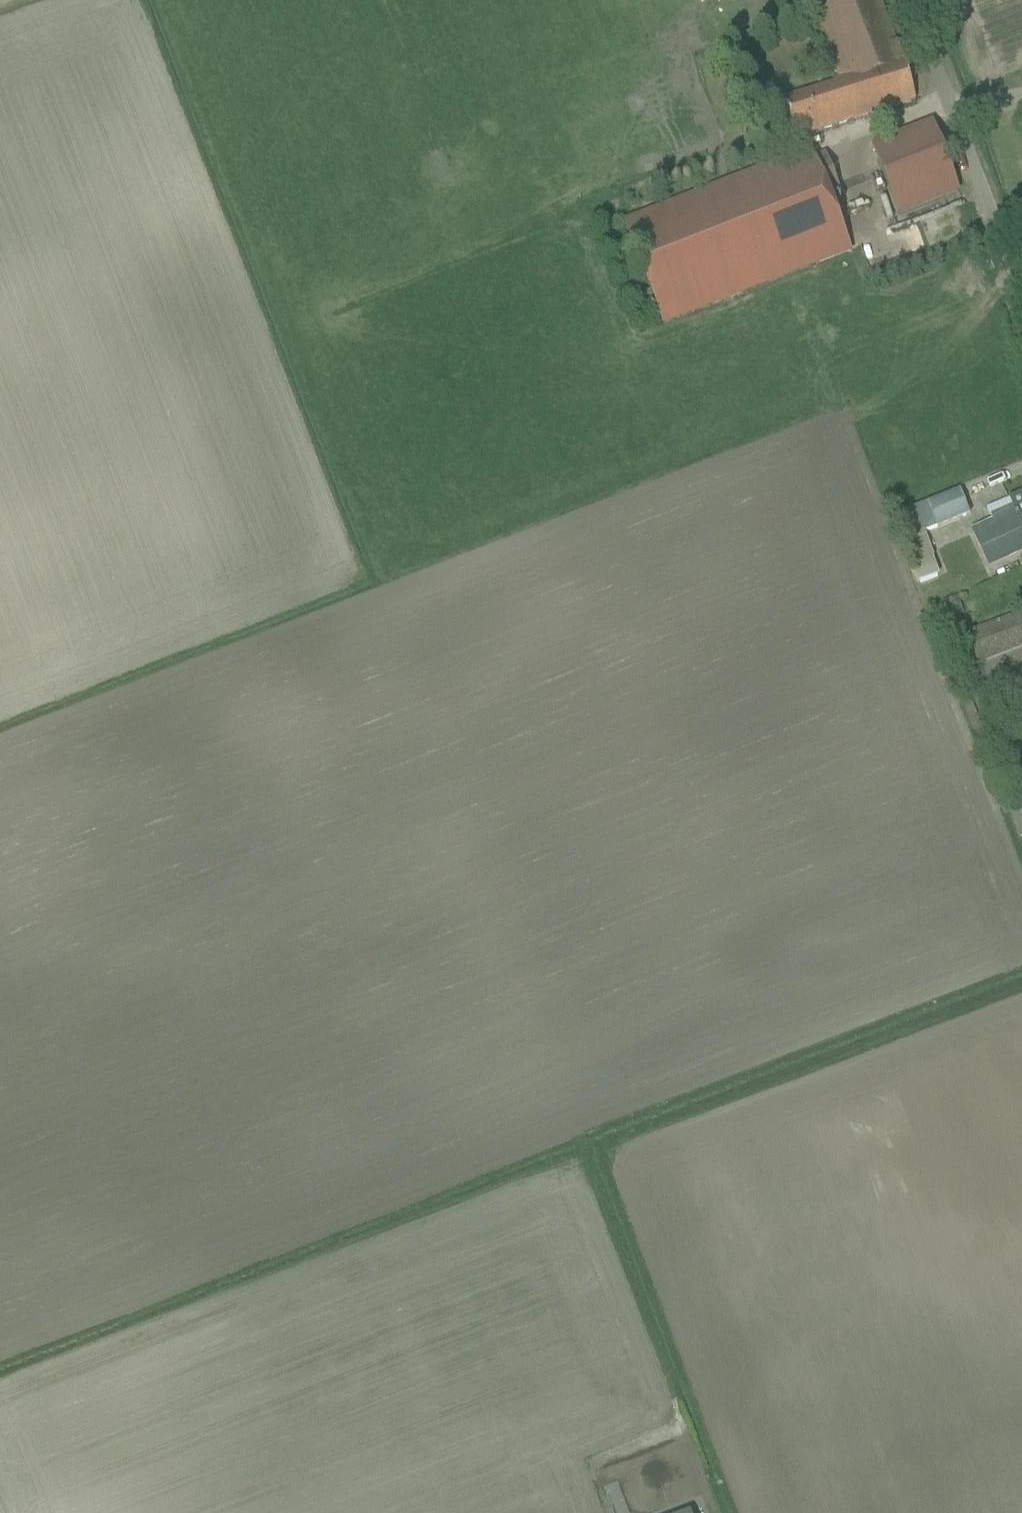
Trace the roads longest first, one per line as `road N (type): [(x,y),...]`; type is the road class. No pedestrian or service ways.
road 1 (track): [(1021,300),(906,0)]

